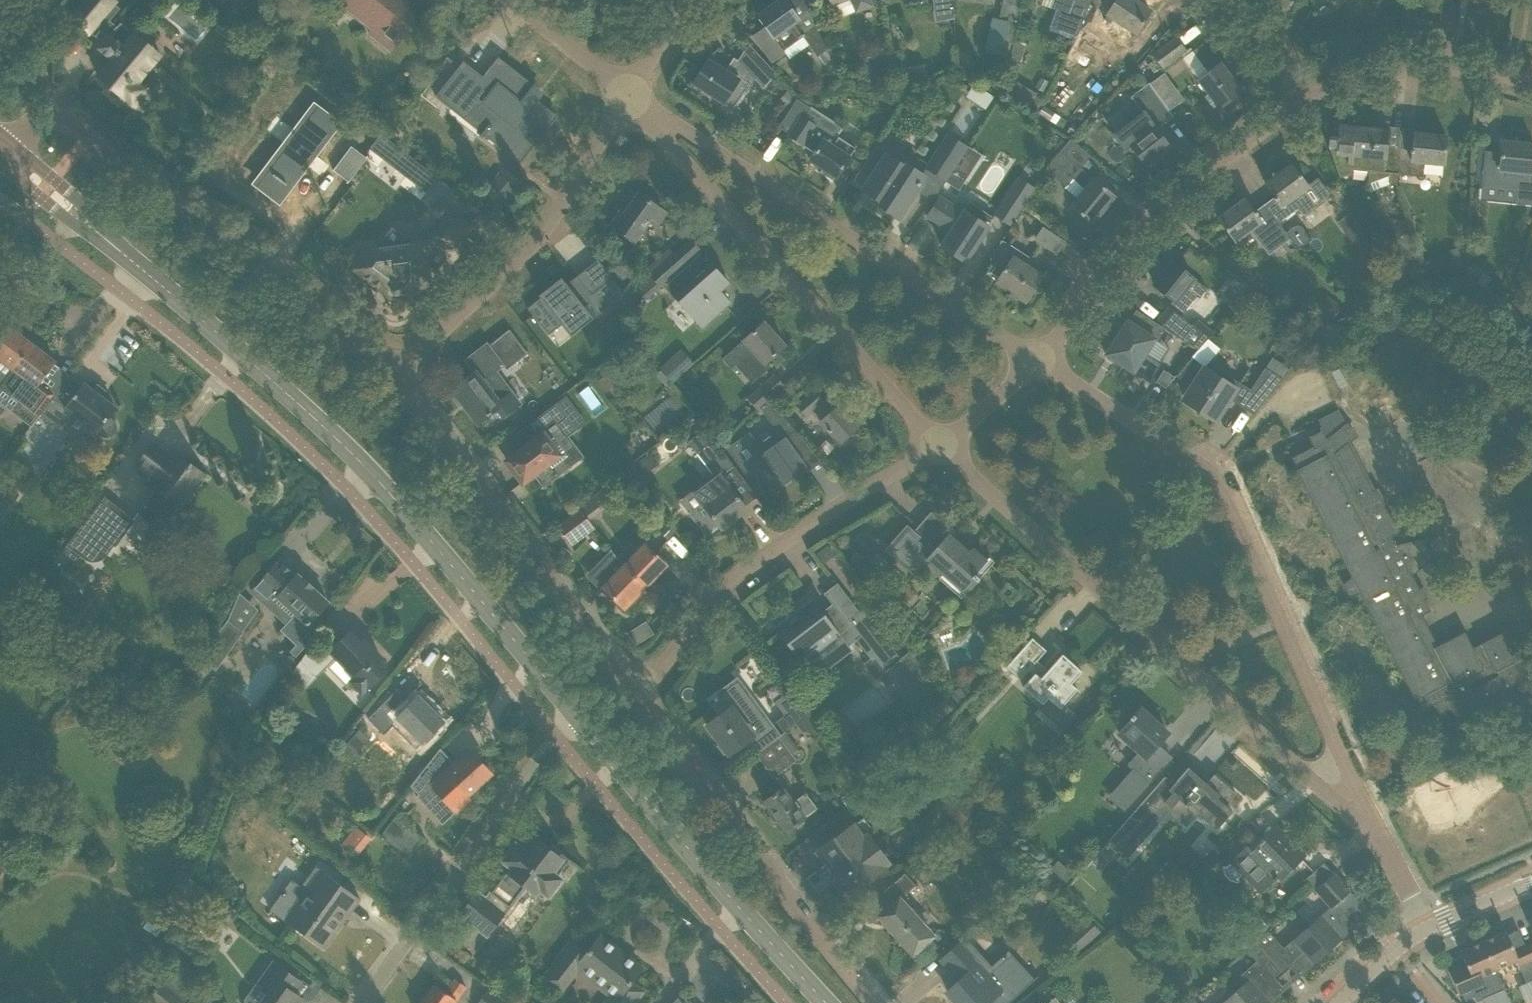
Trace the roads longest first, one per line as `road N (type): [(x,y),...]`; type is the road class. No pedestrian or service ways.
road 1 (tertiary): [(829,1002),(374,475),(92,227)]
road 2 (residential): [(1359,810),(1213,471),(1035,358)]
road 3 (residential): [(1359,810),(1320,784),(939,443)]
road 4 (residential): [(1035,358),(629,100)]
road 5 (residential): [(393,376),(75,123),(50,117),(17,140)]
road 6 (residential): [(939,443),(629,100)]
road 7 (residential): [(640,690),(393,376)]
road 8 (residential): [(884,1002),(640,690)]
road 9 (residential): [(640,690),(724,582),(939,443)]
road 10 (residential): [(1035,358),(1147,223),(1301,100)]
road 11 (residential): [(393,376),(508,267),(629,100)]
road 12 (residential): [(1301,100),(1386,72),(1452,66),(1531,80)]
road 13 (residential): [(1431,925),(1359,810)]
road 14 (residential): [(629,100),(581,32),(542,0)]
road 15 (residential): [(939,443),(1035,358)]

